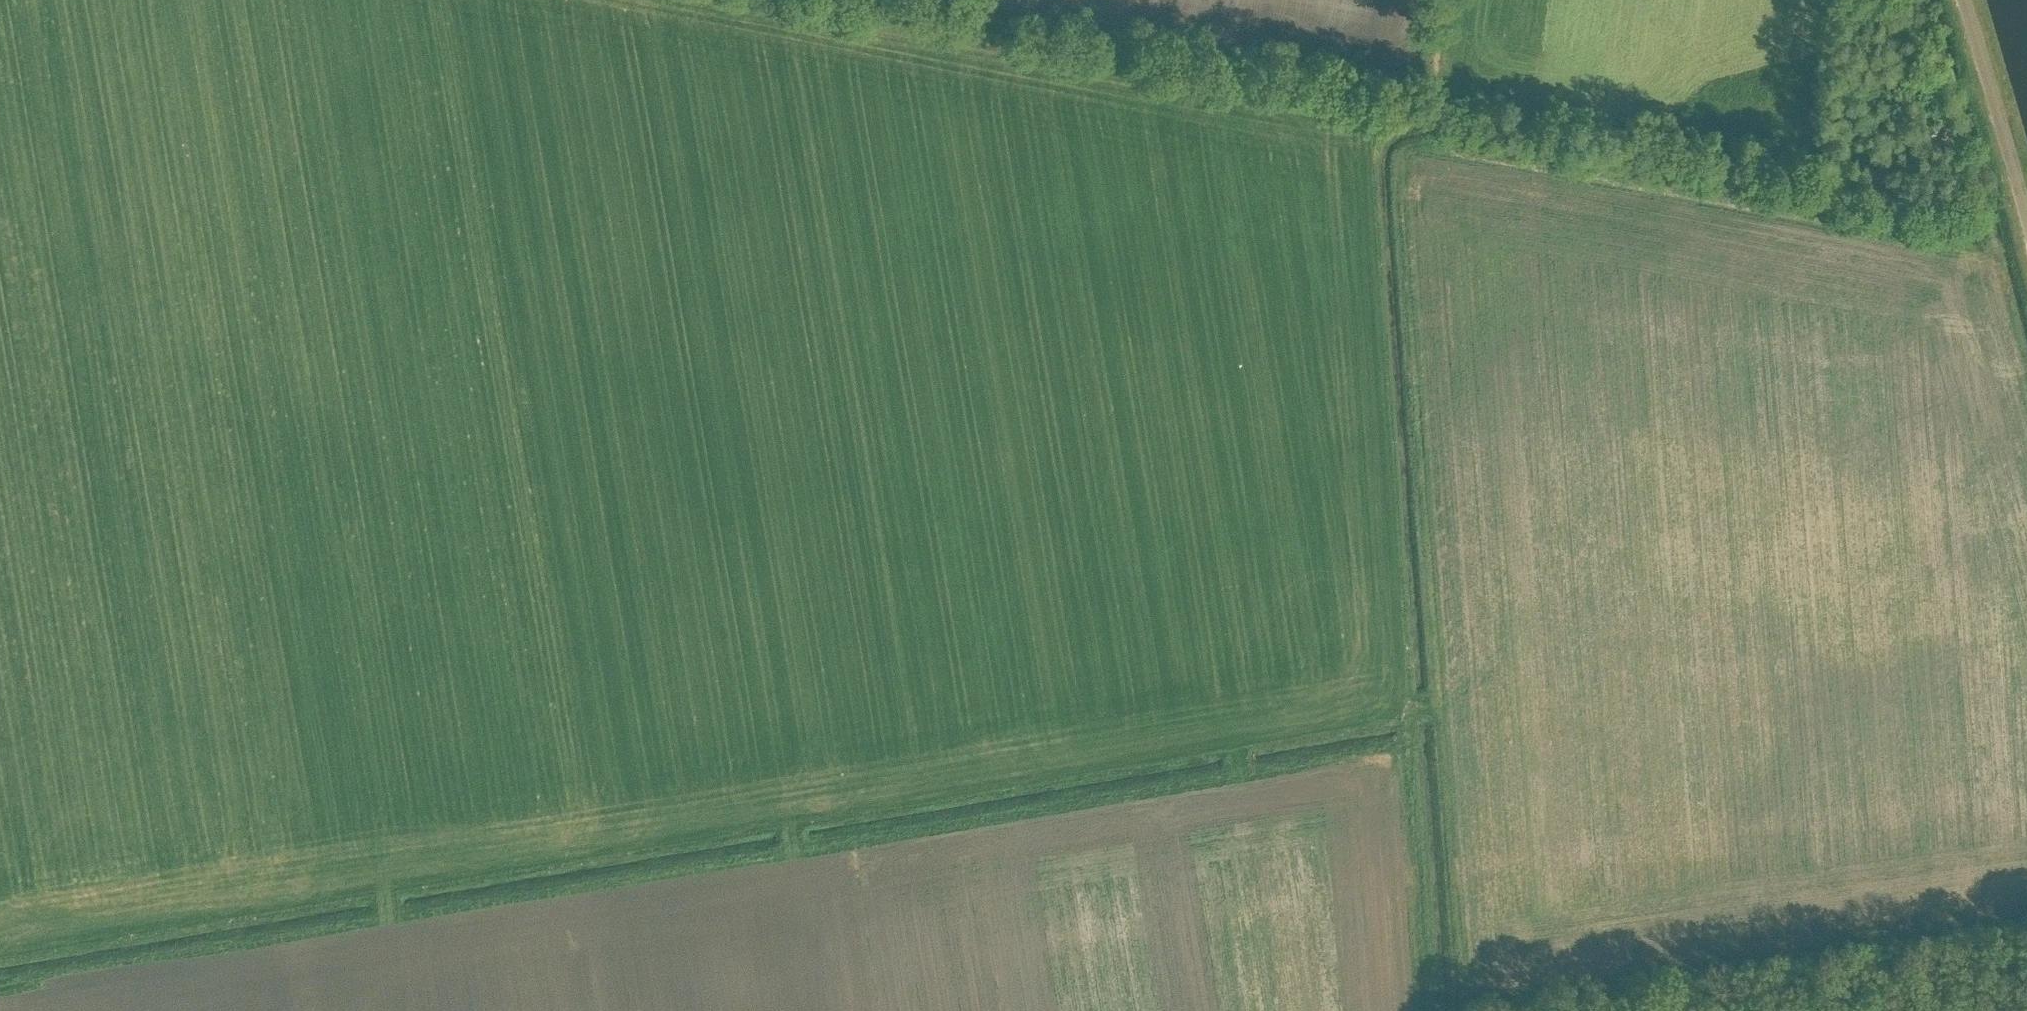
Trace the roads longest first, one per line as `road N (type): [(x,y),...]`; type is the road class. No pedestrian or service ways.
road 1 (unclassified): [(2026,222),(1963,0)]

